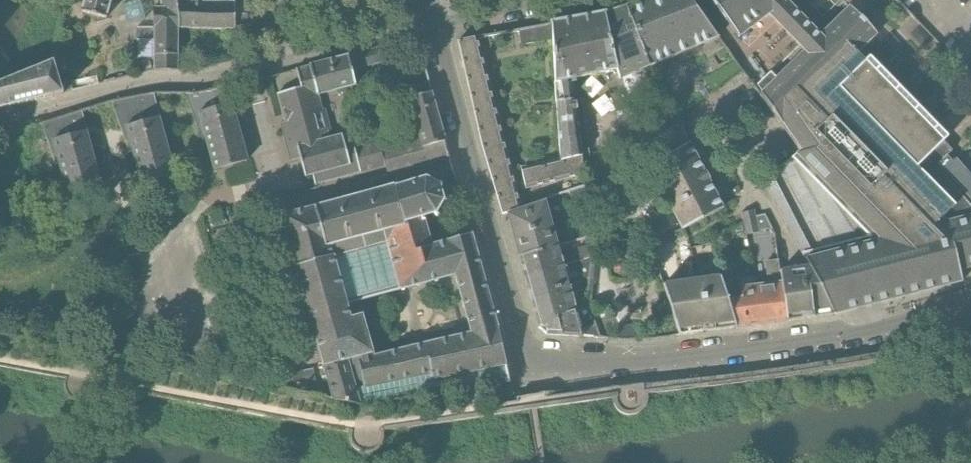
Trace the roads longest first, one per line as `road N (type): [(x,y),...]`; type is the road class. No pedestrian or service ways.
road 1 (residential): [(430,25),(532,365),(641,365),(970,303)]
road 2 (residential): [(430,25),(185,75),(0,124)]

